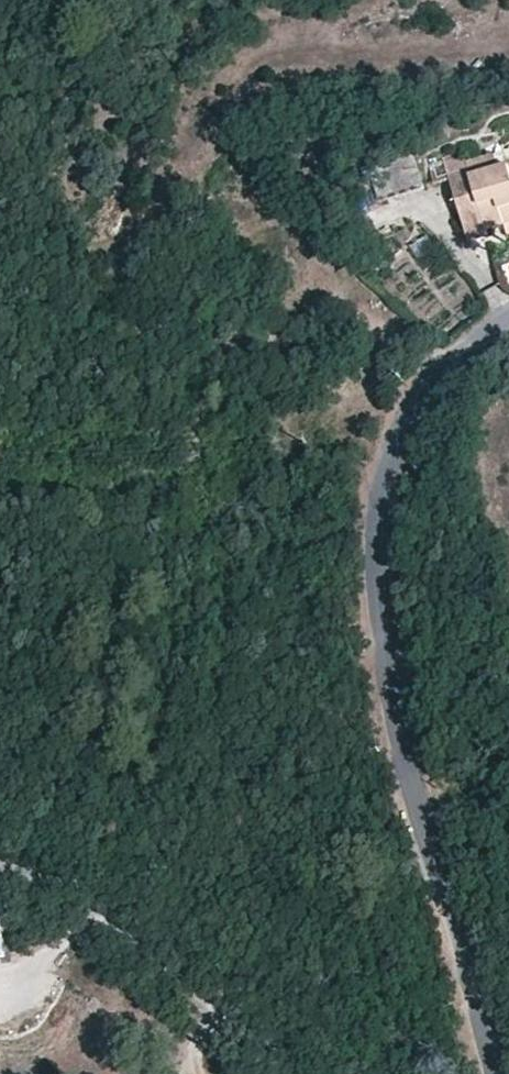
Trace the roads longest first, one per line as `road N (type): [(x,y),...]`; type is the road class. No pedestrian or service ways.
road 1 (unclassified): [(508,320),(446,368),(416,405),(377,512),(375,574),(401,743),(492,1073)]
road 2 (unclassified): [(277,1073),(148,960),(46,885),(0,872)]

